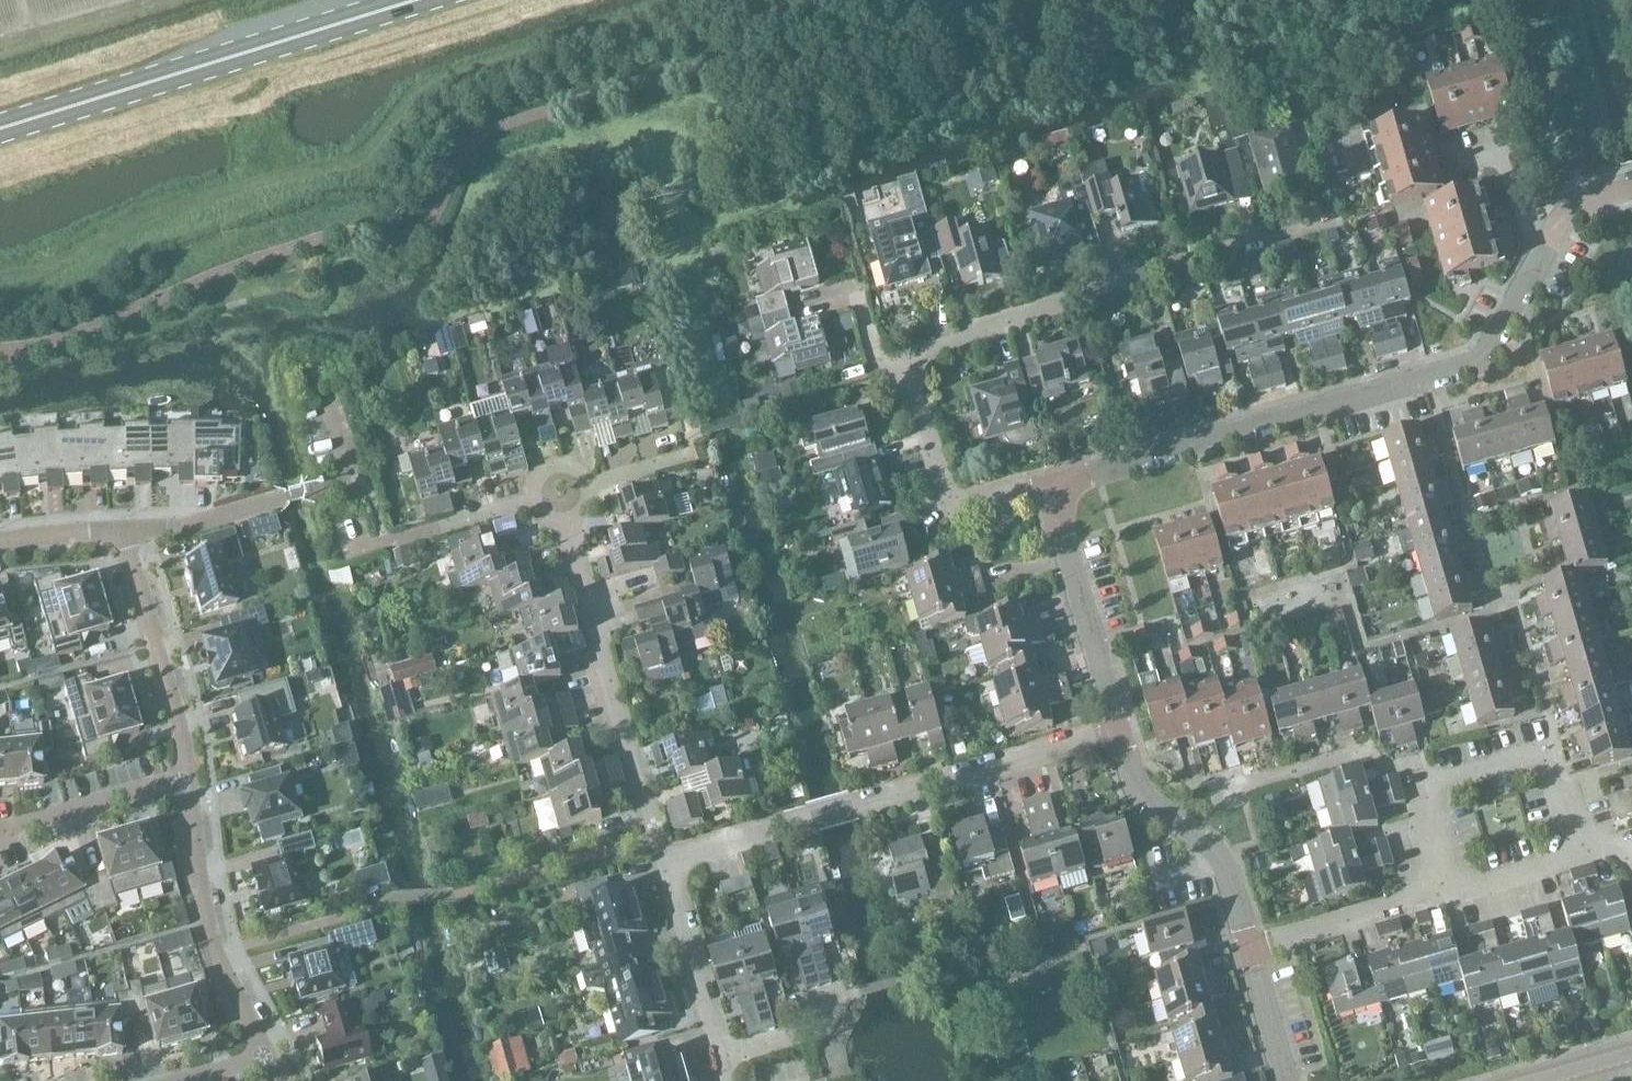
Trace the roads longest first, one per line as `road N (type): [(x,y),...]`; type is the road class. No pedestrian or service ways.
road 1 (residential): [(1060,492),(1098,472),(1485,355),(1552,236)]
road 2 (residential): [(668,861),(1119,728)]
road 3 (residential): [(909,373),(927,353),(1004,319),(1326,221)]
road 4 (secondary): [(414,0),(0,128)]
road 5 (residential): [(668,861),(568,520)]
road 6 (residential): [(120,529),(195,525),(336,483),(348,462),(332,403)]
road 7 (residential): [(268,1053),(207,922),(188,775)]
road 8 (residential): [(1570,836),(1540,765),(1522,757),(1453,775),(1439,787),(1434,822),(1450,883)]
road 9 (residential): [(1251,944),(1225,857),(1138,791),(1119,728)]
road 10 (residential): [(188,775),(120,529)]
road 11 (residential): [(1060,492),(1043,487),(956,504),(909,373)]
road 12 (residential): [(1119,728),(1062,542),(1060,492)]
road 13 (residential): [(1450,883),(1251,944)]
road 14 (residential): [(724,1057),(668,861)]
road 15 (residential): [(188,775),(0,830)]
road 16 (residential): [(347,552),(535,499)]
road 17 (residential): [(1552,236),(1524,213),(1505,157),(1485,152),(1457,162)]
road 18 (residential): [(1289,1080),(1251,944)]
road 19 (residential): [(1570,836),(1554,864),(1466,889),(1450,883)]
road 20 (residential): [(724,1057),(813,1030),(834,1007)]
road 21 (residential): [(0,541),(120,529)]

